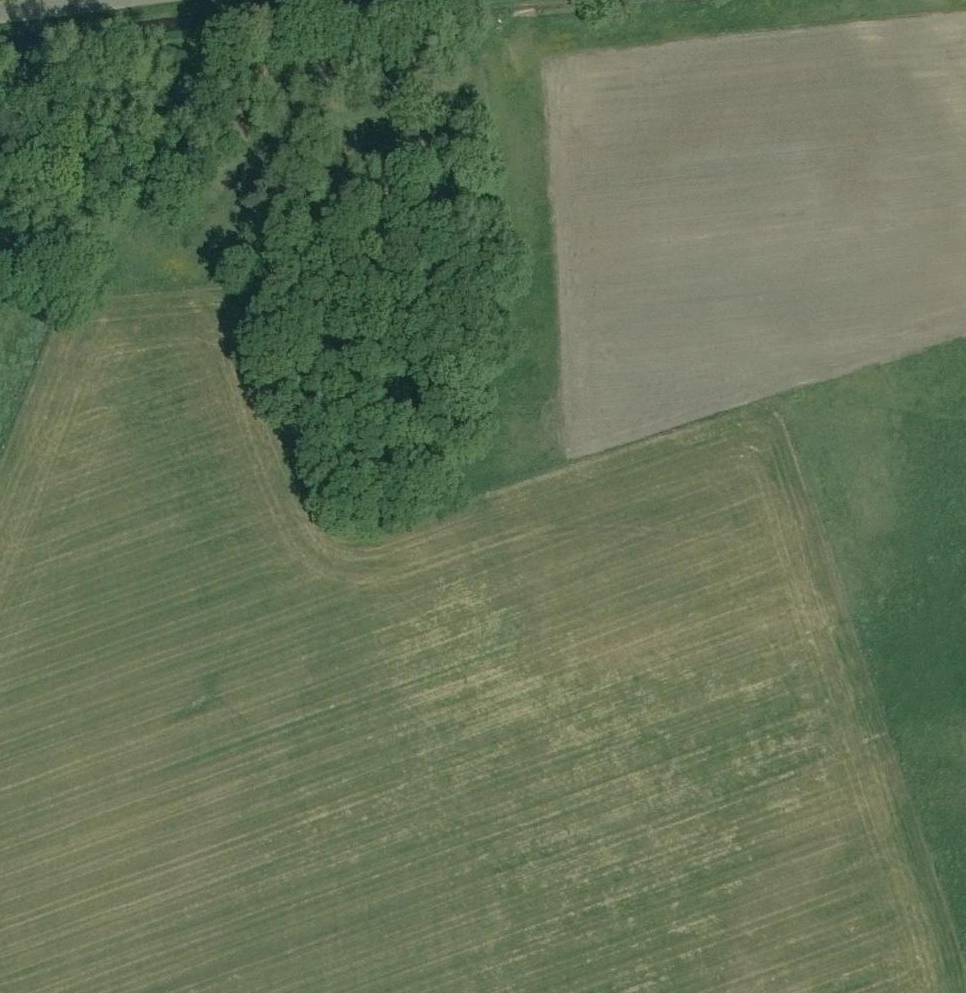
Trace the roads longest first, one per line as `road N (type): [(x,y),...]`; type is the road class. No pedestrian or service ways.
road 1 (unclassified): [(0,17),(123,0)]

